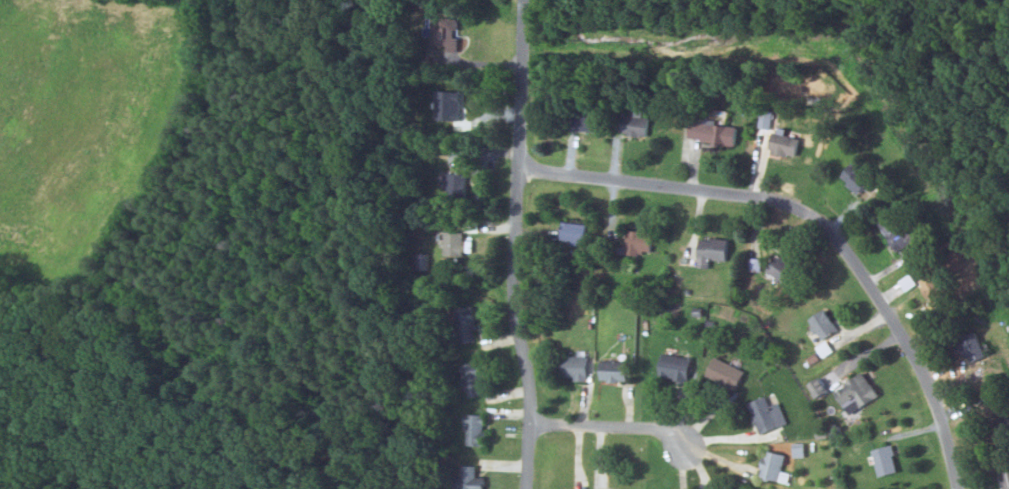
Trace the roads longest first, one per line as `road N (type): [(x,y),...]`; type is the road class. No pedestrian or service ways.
road 1 (residential): [(957,488),(926,381),(825,226),(771,197),(517,165)]
road 2 (residential): [(525,488),(528,379),(512,264),(526,0)]
road 3 (residential): [(528,422),(645,427),(685,448)]

